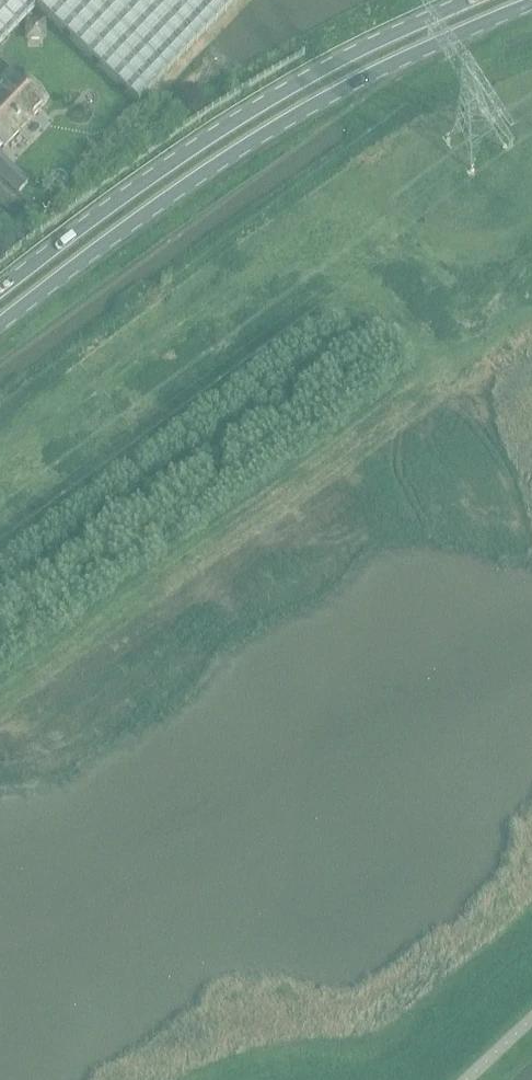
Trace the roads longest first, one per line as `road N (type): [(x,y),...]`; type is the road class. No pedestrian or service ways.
road 1 (primary): [(0,324),(248,145),(387,67),(531,4)]
road 2 (primary): [(470,0),(232,123),(0,290)]

